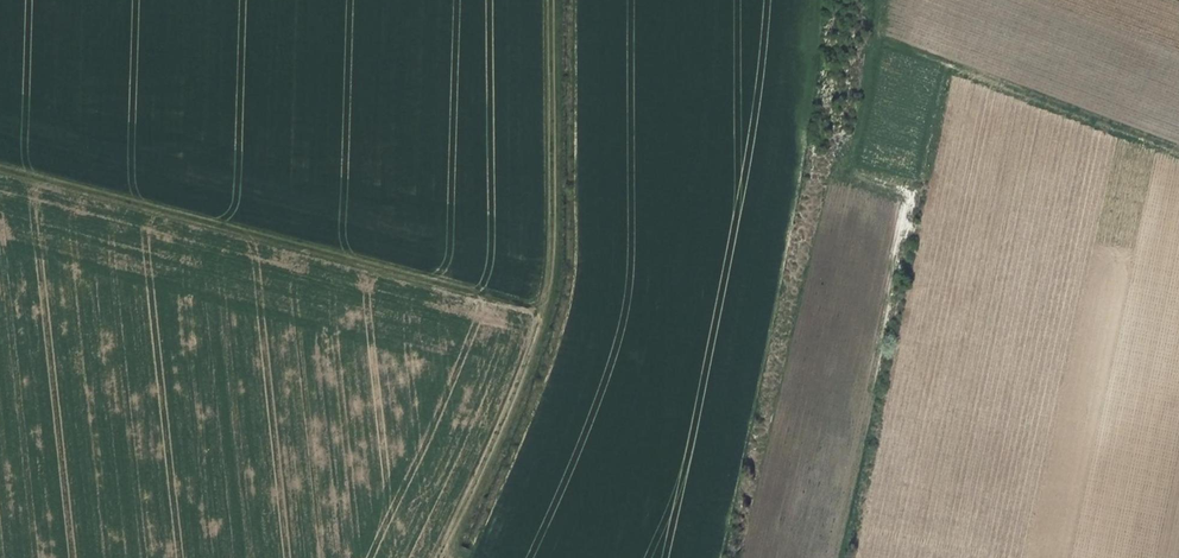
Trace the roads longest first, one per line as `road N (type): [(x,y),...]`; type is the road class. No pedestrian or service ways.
road 1 (track): [(443,554),(543,312),(547,0)]
road 2 (track): [(543,312),(0,164)]

